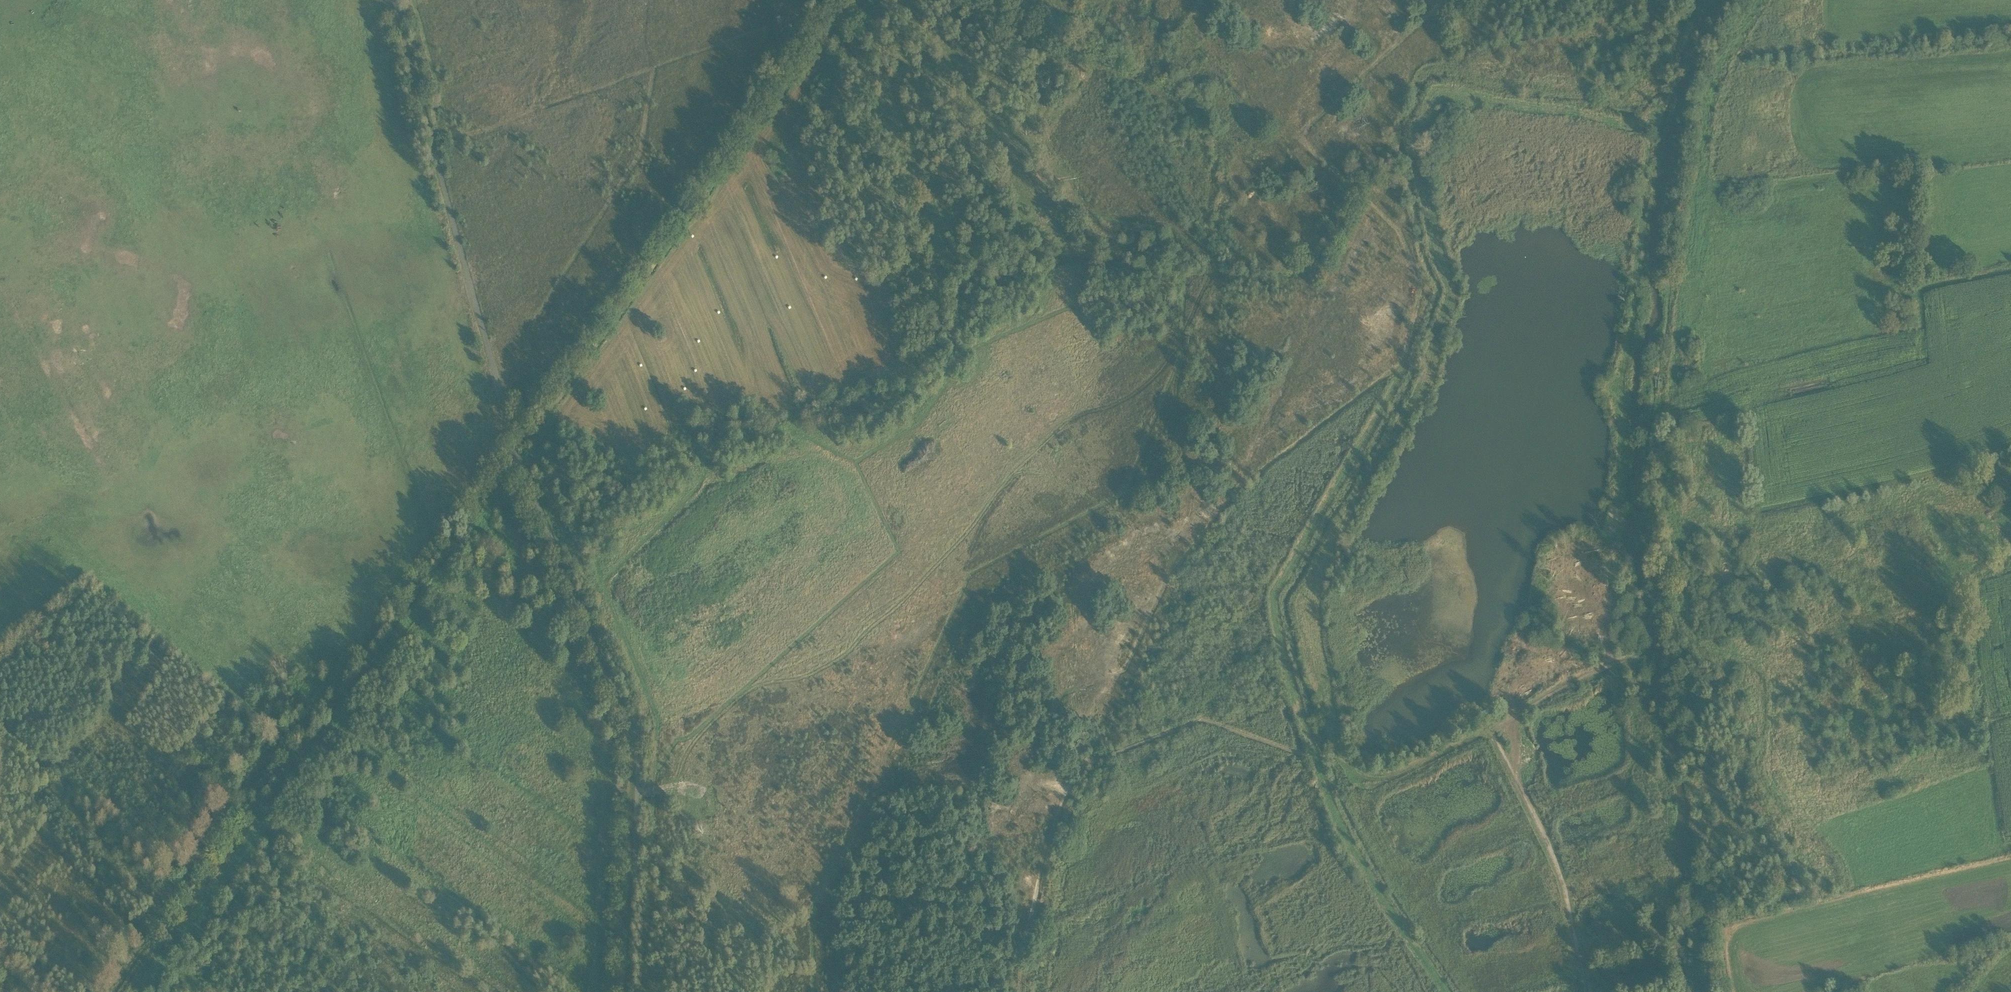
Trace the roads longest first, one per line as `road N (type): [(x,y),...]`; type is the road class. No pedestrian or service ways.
road 1 (track): [(622,991),(628,744),(620,698)]

